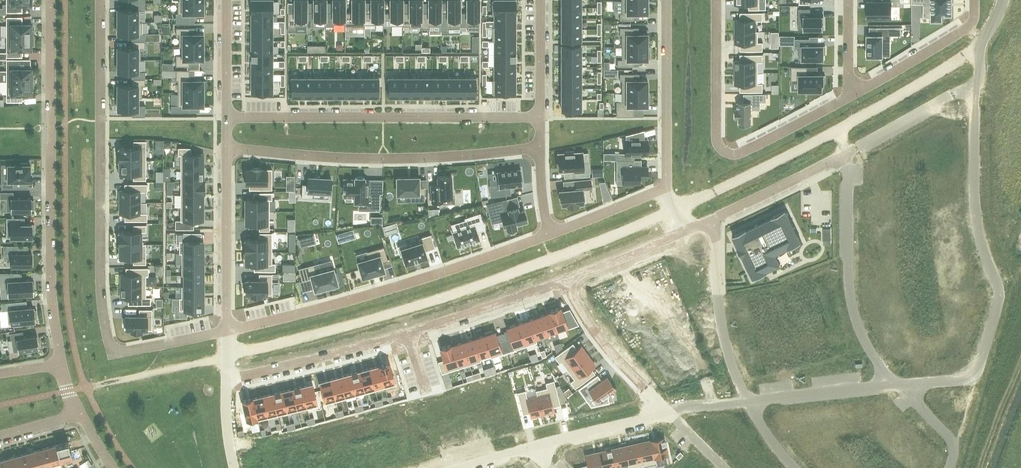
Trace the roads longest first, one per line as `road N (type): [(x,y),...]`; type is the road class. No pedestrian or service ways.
road 1 (track): [(86,387),(381,317),(559,259),(838,129),(981,45)]
road 2 (residential): [(100,0),(99,294),(107,335),(134,349),(226,330)]
road 3 (residential): [(976,85),(976,216),(1000,291),(973,376),(901,386)]
road 4 (residential): [(51,0),(51,304),(61,364)]
road 5 (residential): [(227,381),(403,335),(566,280)]
road 6 (residential): [(226,330),(550,235)]
road 7 (residential): [(225,117),(540,118)]
road 8 (residential): [(226,149),(376,159),(540,149)]
road 9 (residential): [(717,0),(720,148),(735,154),(751,148),(850,96)]
road 10 (residential): [(901,386),(868,347),(849,290),(850,151)]
road 11 (residential): [(667,0),(664,188)]
road 12 (residential): [(226,149),(226,330)]
road 13 (residential): [(666,412),(608,349),(566,280)]
road 14 (residential): [(850,96),(966,28),(974,0)]
road 15 (residential): [(901,386),(748,402)]
road 16 (residential): [(715,218),(850,151)]
road 17 (residential): [(850,151),(976,85)]
road 18 (residential): [(529,448),(666,412)]
road 19 (residential): [(566,280),(685,232)]
road 20 (residential): [(550,235),(664,188)]

